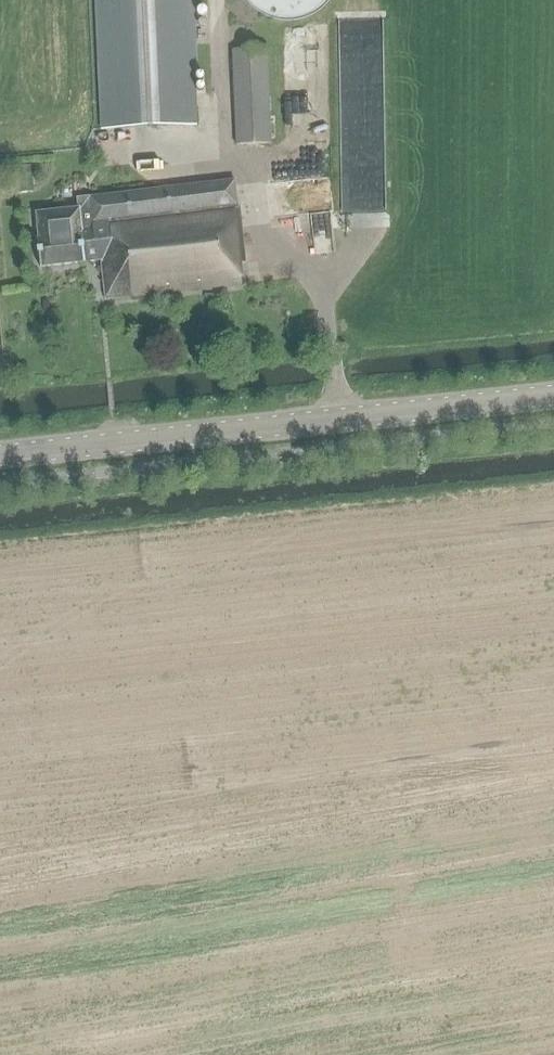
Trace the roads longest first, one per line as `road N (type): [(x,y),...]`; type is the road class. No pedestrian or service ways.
road 1 (secondary): [(553,396),(0,456)]

